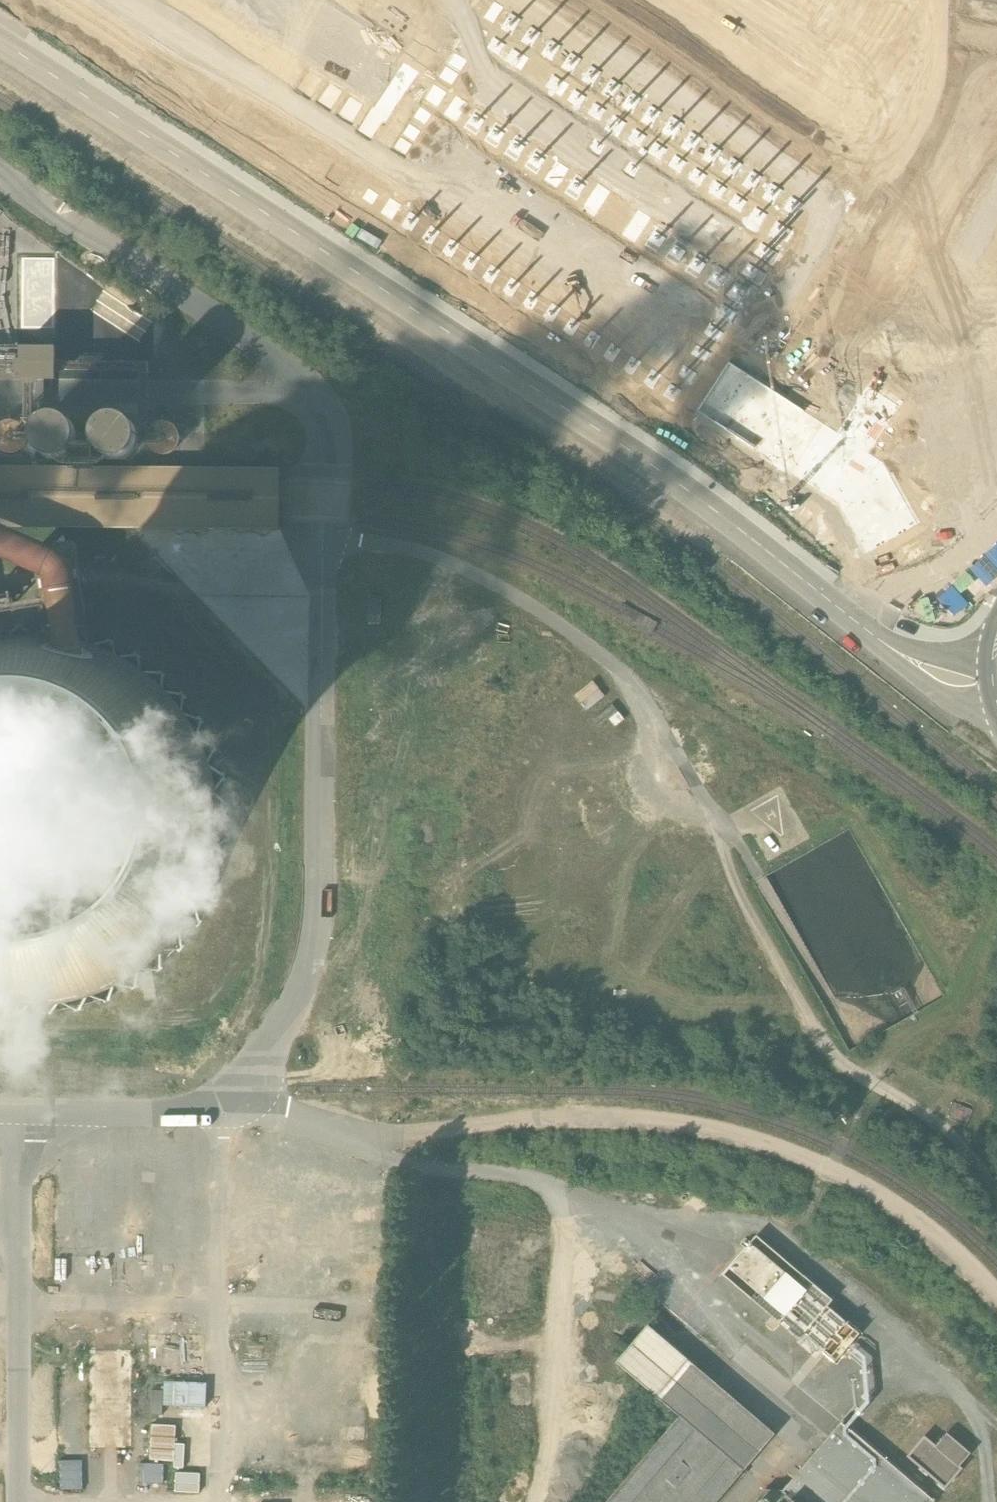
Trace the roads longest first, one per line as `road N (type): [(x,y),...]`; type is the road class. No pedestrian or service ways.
road 1 (unclassified): [(996,682),(966,683),(912,664),(657,472),(0,43)]

